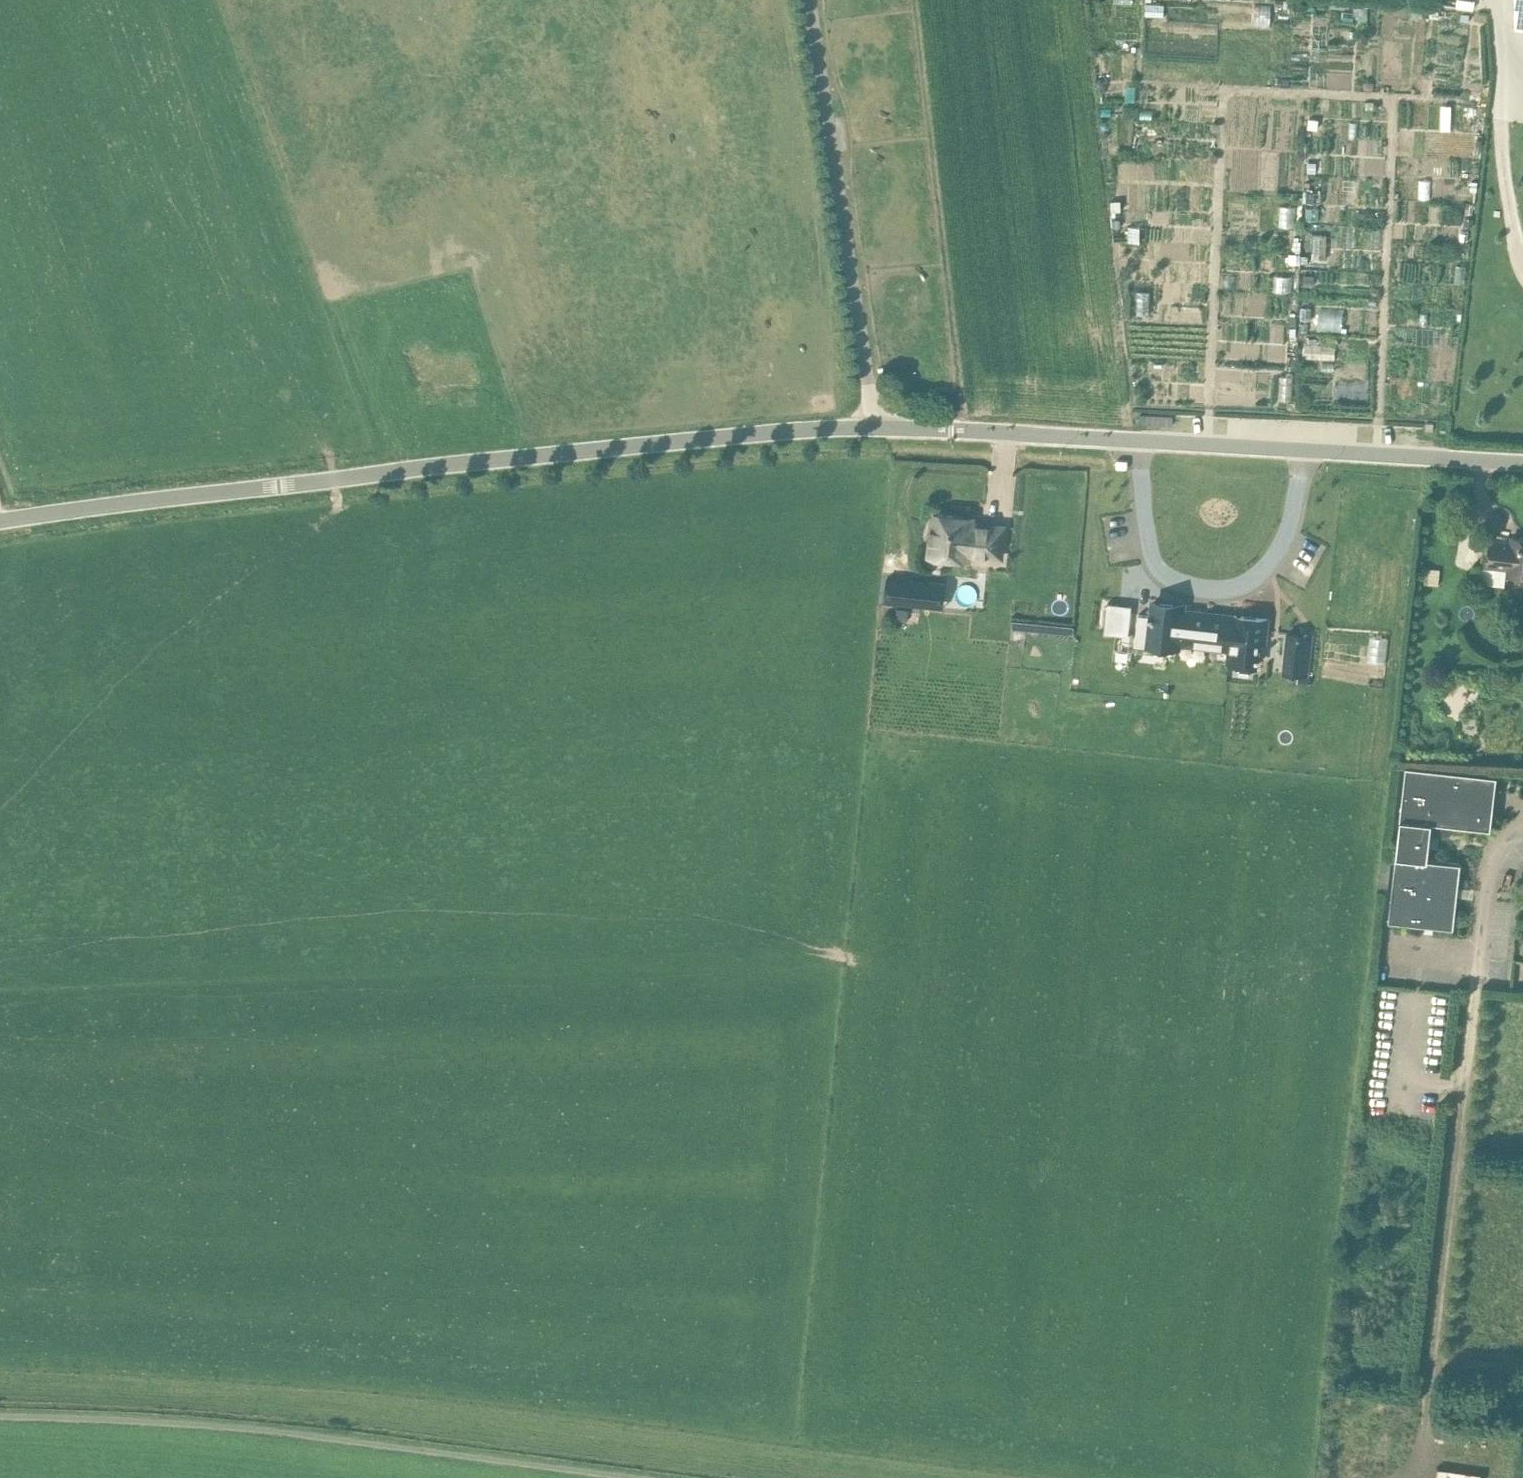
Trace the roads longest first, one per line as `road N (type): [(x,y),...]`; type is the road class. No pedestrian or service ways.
road 1 (unclassified): [(1137,440),(789,432),(0,522)]
road 2 (unclassified): [(1417,1477),(1487,852),(1522,821)]
road 3 (residential): [(1312,449),(1274,559),(1243,589),(1180,585),(1153,562),(1137,440)]
road 4 (unclassified): [(1522,463),(1312,449)]
road 5 (unclassified): [(1312,449),(1137,440)]

